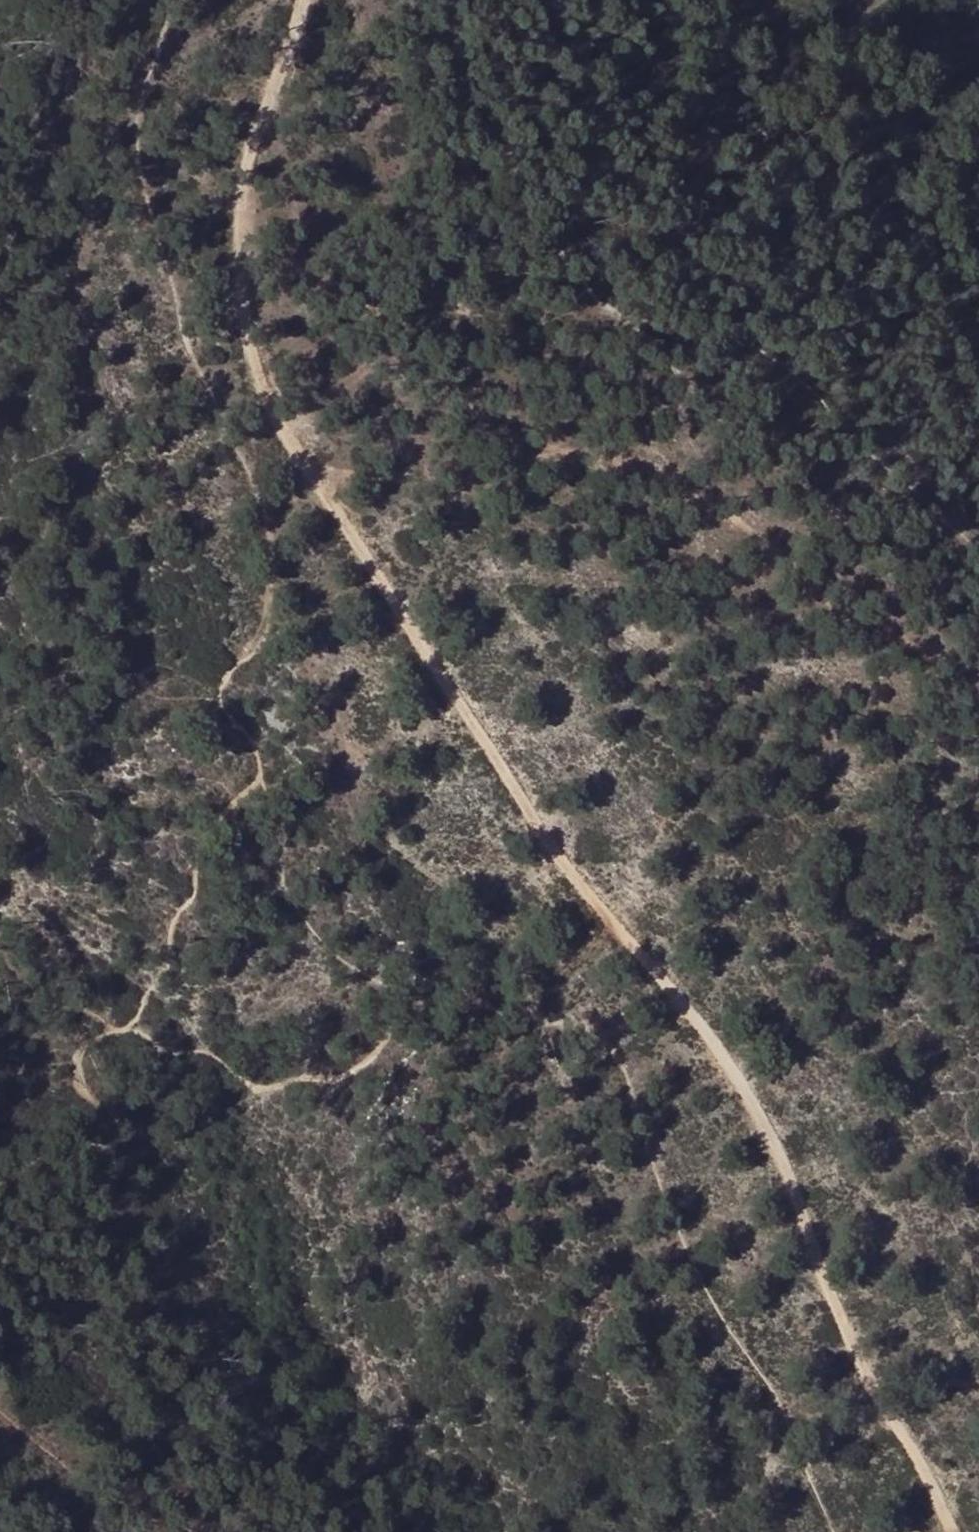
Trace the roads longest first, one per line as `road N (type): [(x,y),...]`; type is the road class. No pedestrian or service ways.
road 1 (track): [(952,1531),(799,1231),(759,1112),(651,965),(540,839),(263,399),(239,288),(250,154),(306,0)]
road 2 (track): [(479,0),(515,60),(575,270),(622,339),(791,459),(930,633),(978,675)]

